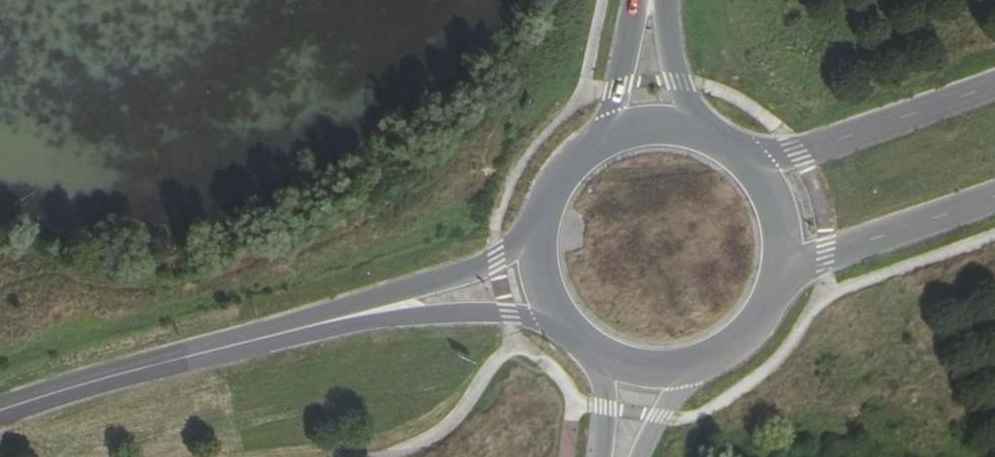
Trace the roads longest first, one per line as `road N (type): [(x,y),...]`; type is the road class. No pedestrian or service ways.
road 1 (secondary): [(265,337),(413,315),(559,316)]
road 2 (secondary): [(536,236),(495,263),(265,337)]
road 3 (secondary): [(559,316),(603,355),(631,365),(695,363),(750,330),(780,274)]
road 4 (secondary): [(265,337),(0,412)]
road 5 (secondary): [(994,84),(798,153),(746,156)]
road 6 (secondary): [(780,274),(829,250),(994,195)]
road 7 (secondary): [(703,129),(681,82),(664,0)]
road 8 (secondary): [(638,0),(610,131)]
road 9 (secondary): [(610,131),(558,173),(536,236)]
road 10 (secondary): [(780,274),(783,232),(771,191),(746,156)]

